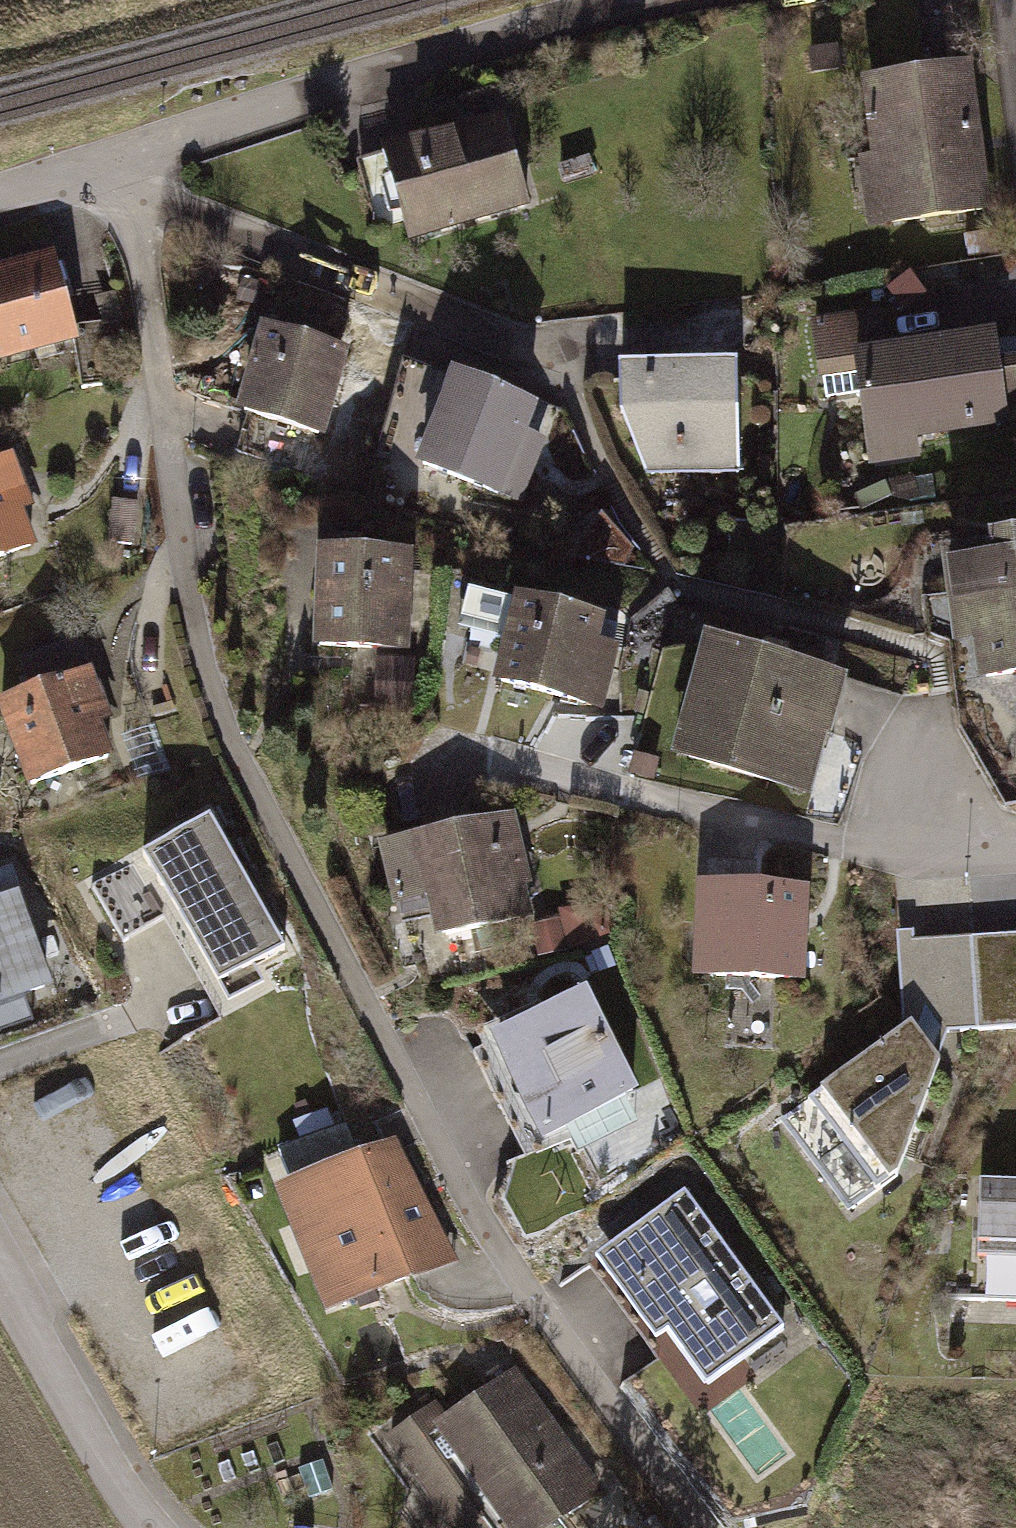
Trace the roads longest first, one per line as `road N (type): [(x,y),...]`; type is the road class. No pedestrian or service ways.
road 1 (residential): [(700,1527),(492,1243),(229,735),(177,507),(146,283),(115,152)]
road 2 (residential): [(115,152),(631,0)]
road 3 (residential): [(552,355),(191,209),(115,152)]
road 4 (residential): [(0,1277),(148,1527)]
road 5 (residential): [(0,192),(115,152)]

